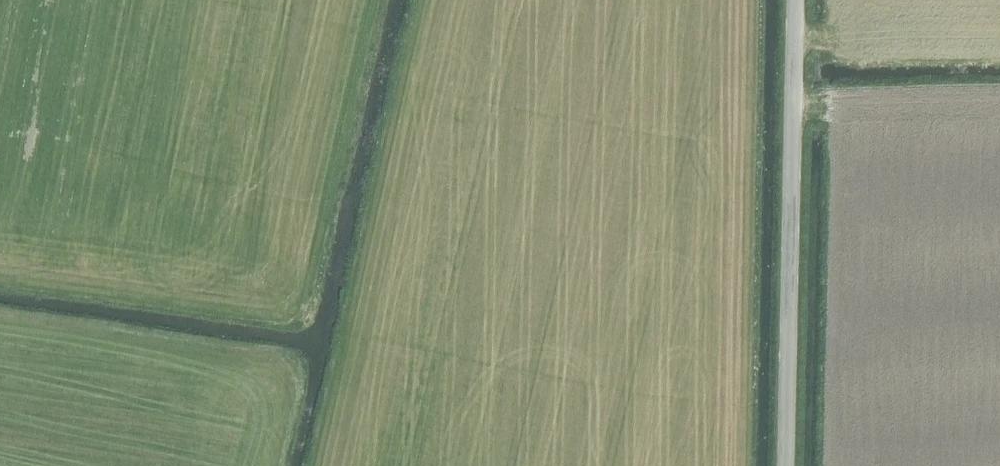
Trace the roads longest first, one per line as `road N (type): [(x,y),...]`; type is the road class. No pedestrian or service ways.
road 1 (tertiary): [(786,465),(796,0)]

